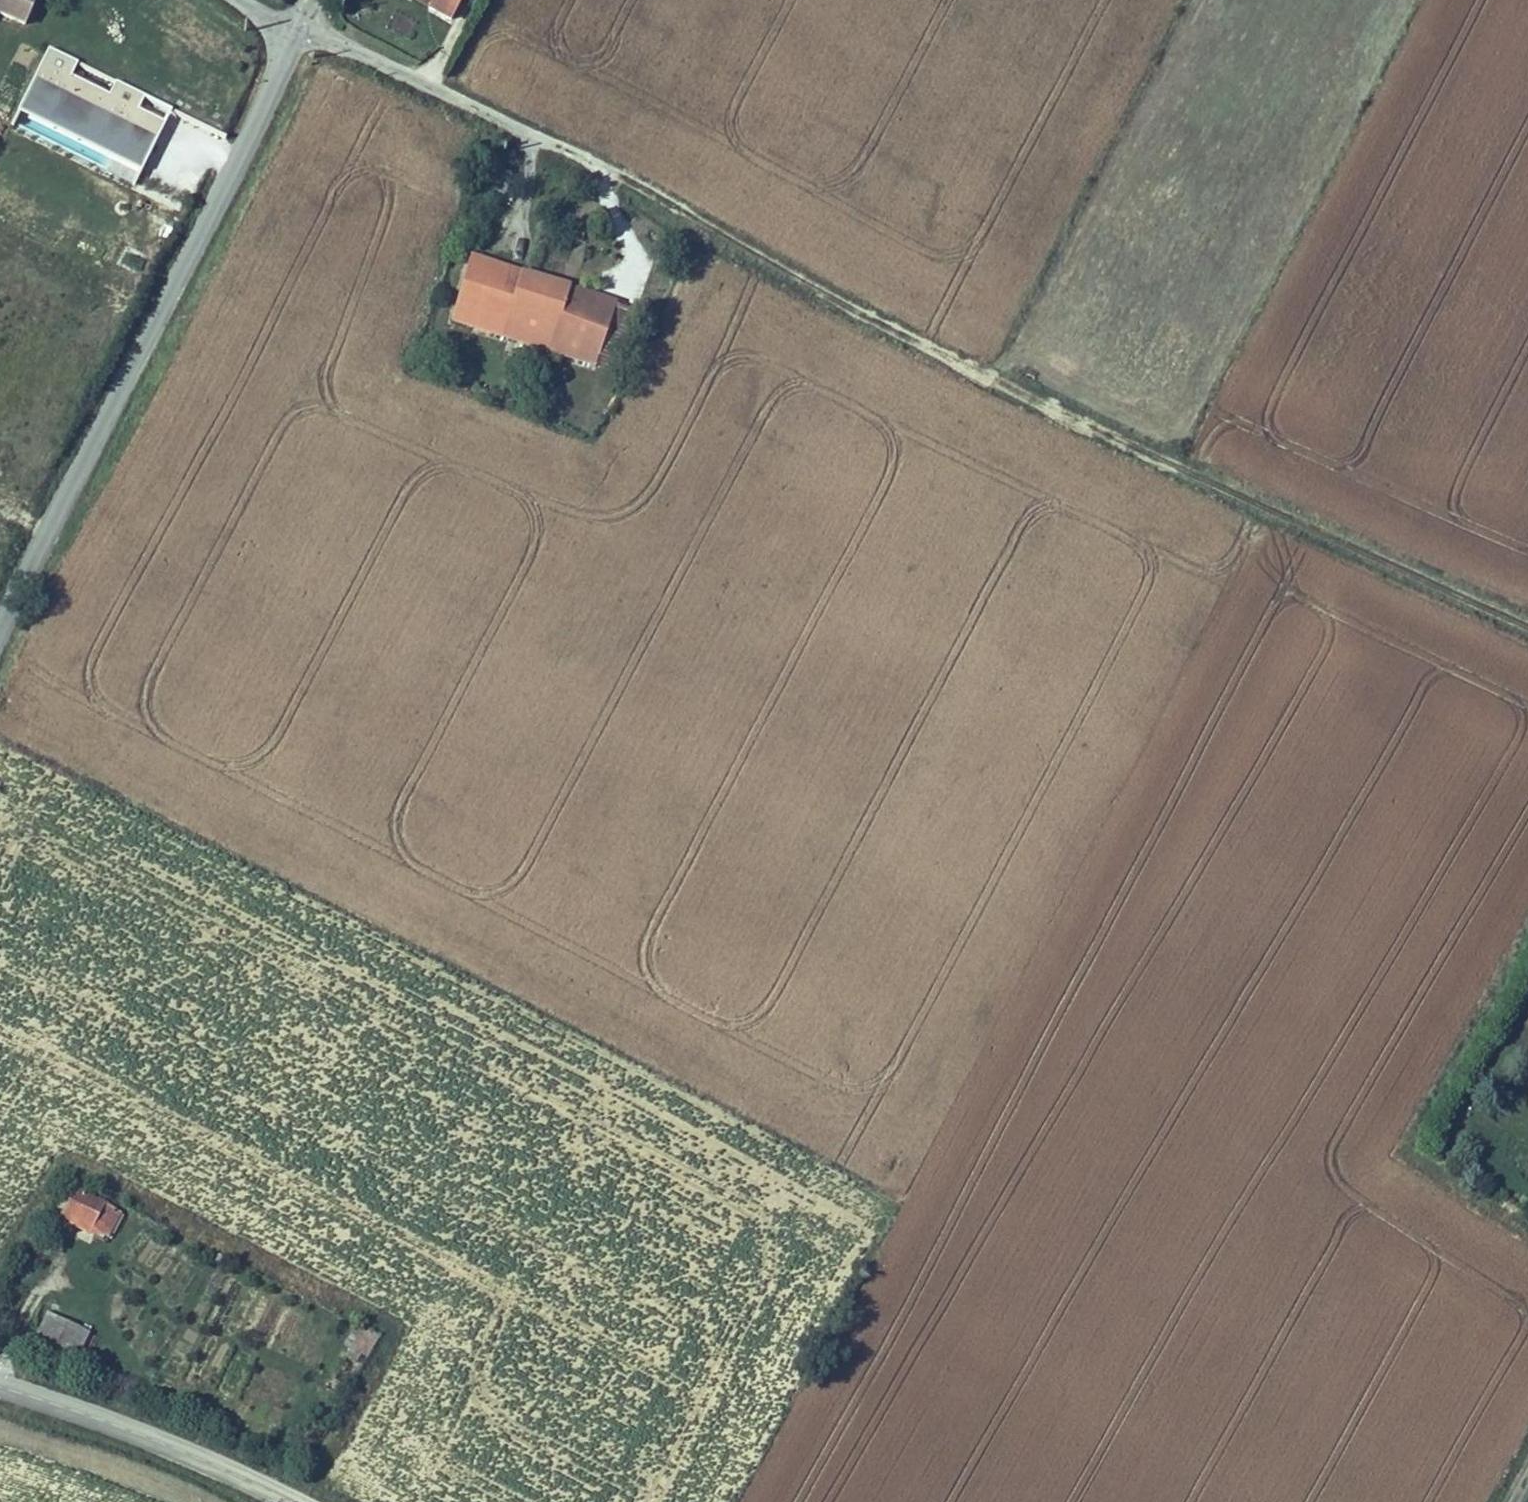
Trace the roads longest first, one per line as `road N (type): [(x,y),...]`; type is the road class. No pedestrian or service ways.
road 1 (track): [(1527,639),(1063,432),(604,170)]
road 2 (unclassified): [(297,32),(0,636)]
road 3 (residential): [(604,170),(426,81),(297,32)]
road 4 (tertiary): [(0,1387),(86,1413),(295,1501)]

